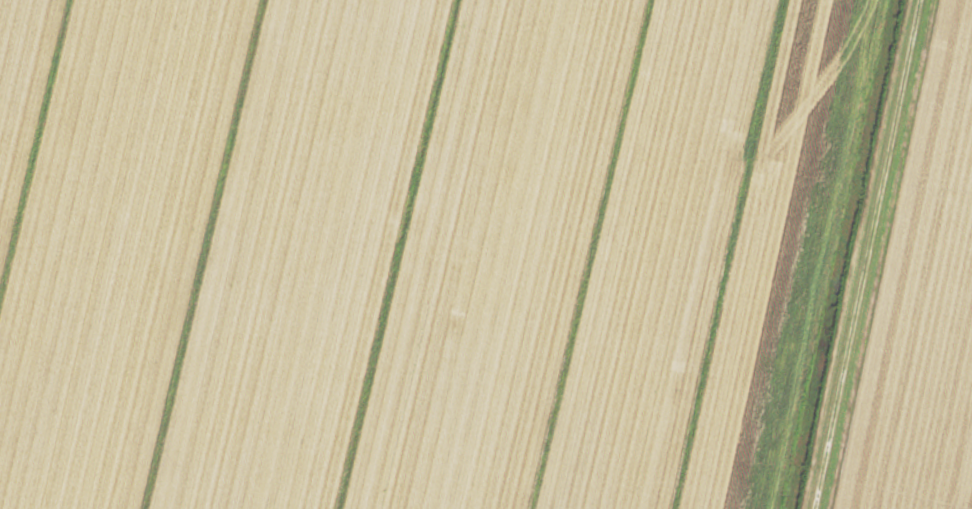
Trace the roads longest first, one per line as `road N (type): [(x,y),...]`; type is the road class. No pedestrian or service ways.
road 1 (track): [(925,0),(819,508)]

